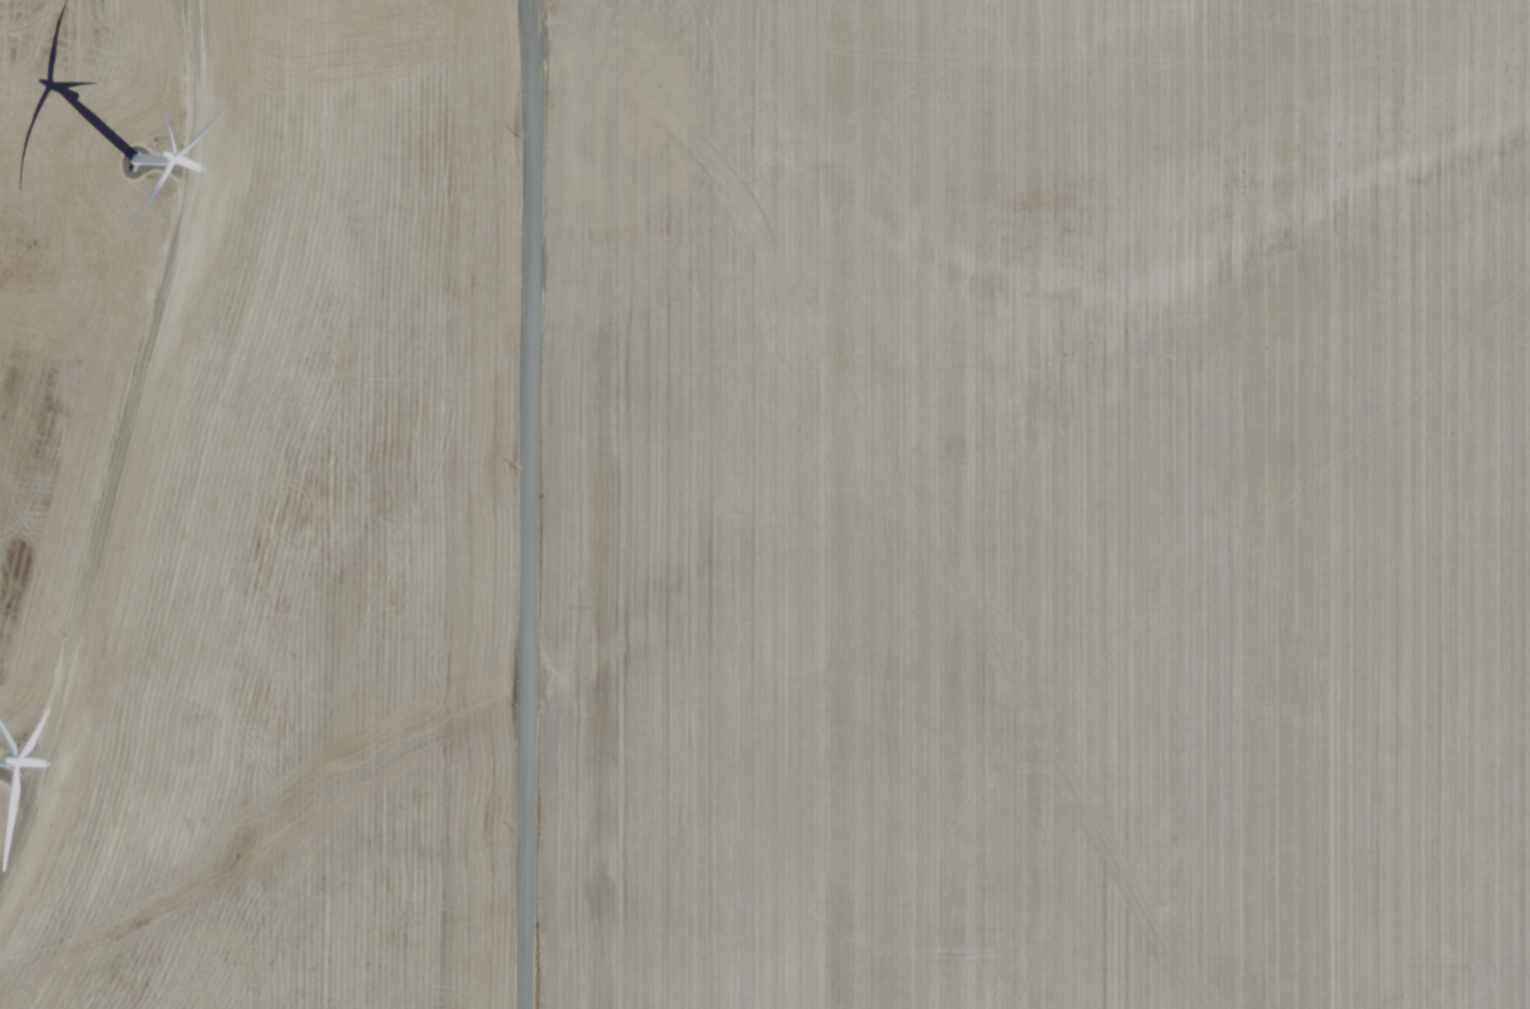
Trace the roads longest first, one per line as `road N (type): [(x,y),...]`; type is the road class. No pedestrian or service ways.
road 1 (residential): [(529,1008),(527,0)]

